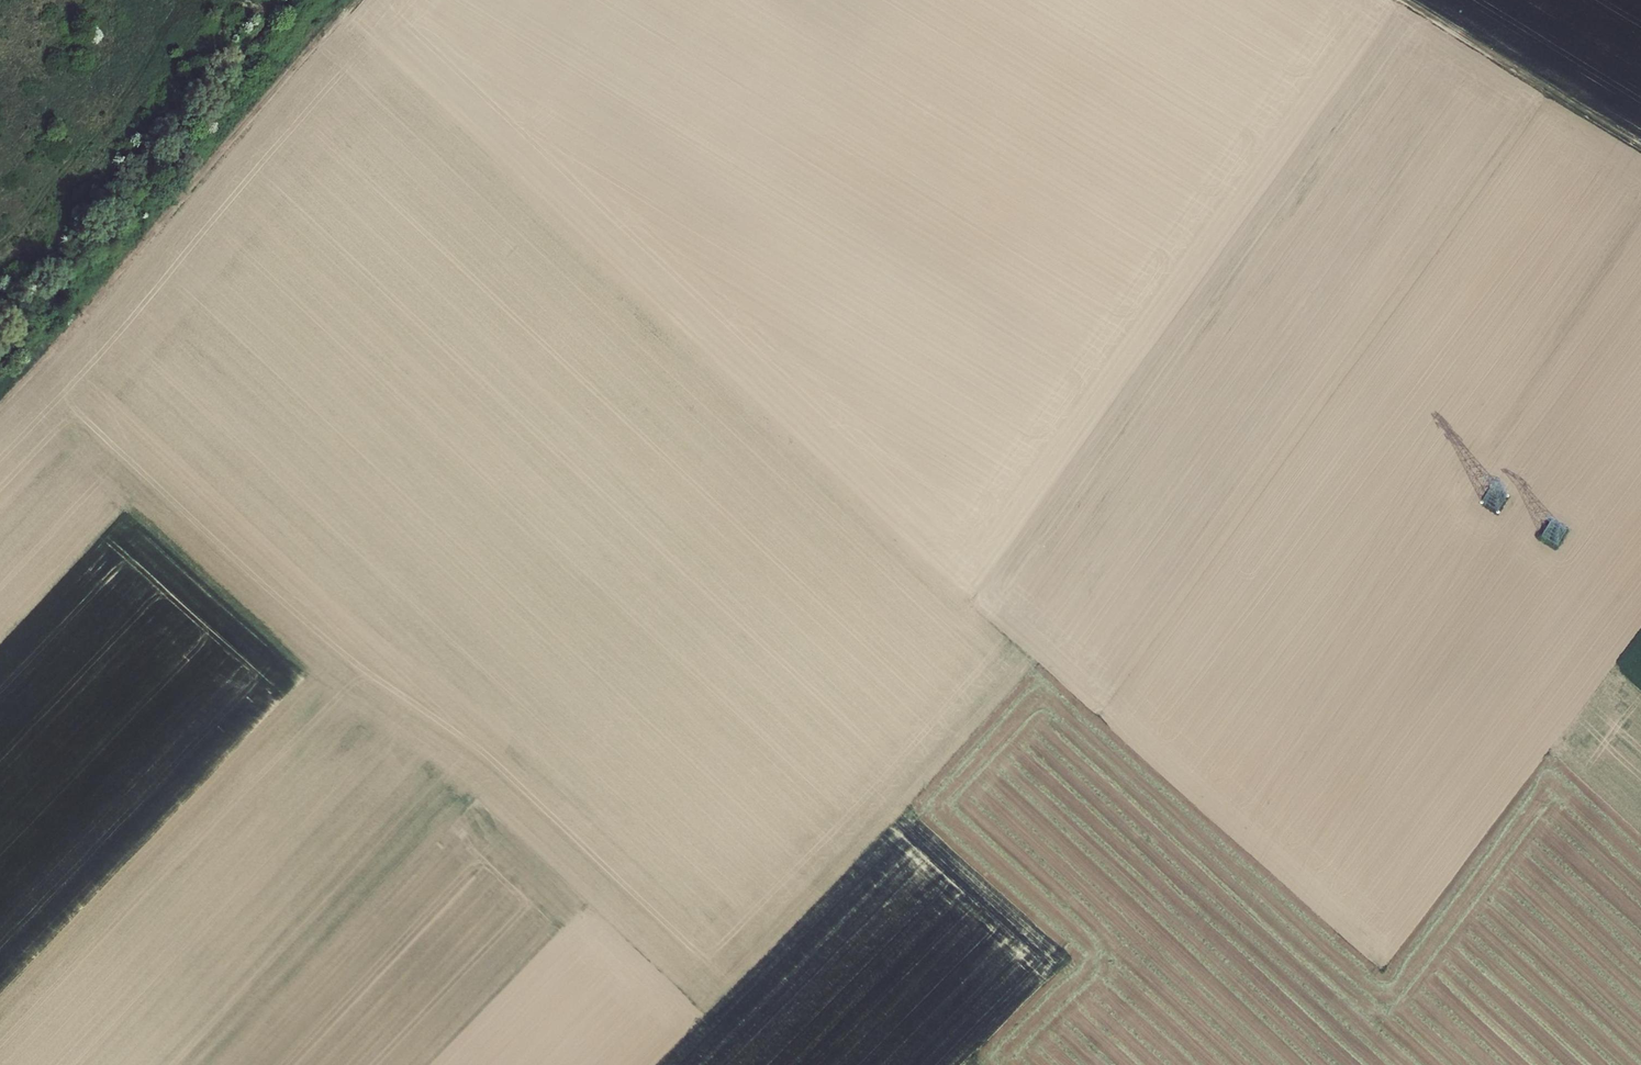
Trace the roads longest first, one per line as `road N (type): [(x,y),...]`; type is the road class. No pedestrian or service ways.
road 1 (track): [(0,404),(354,0)]
road 2 (track): [(1409,0),(1640,141)]

